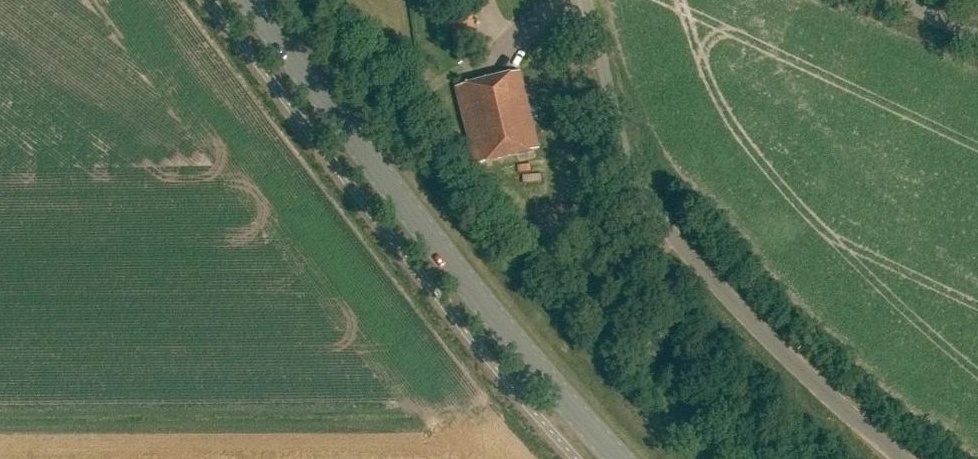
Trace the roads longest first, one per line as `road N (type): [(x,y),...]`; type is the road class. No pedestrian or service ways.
road 1 (primary): [(620,458),(536,374),(250,0)]
road 2 (unclassified): [(894,458),(788,360),(653,207),(625,132),(593,0)]

